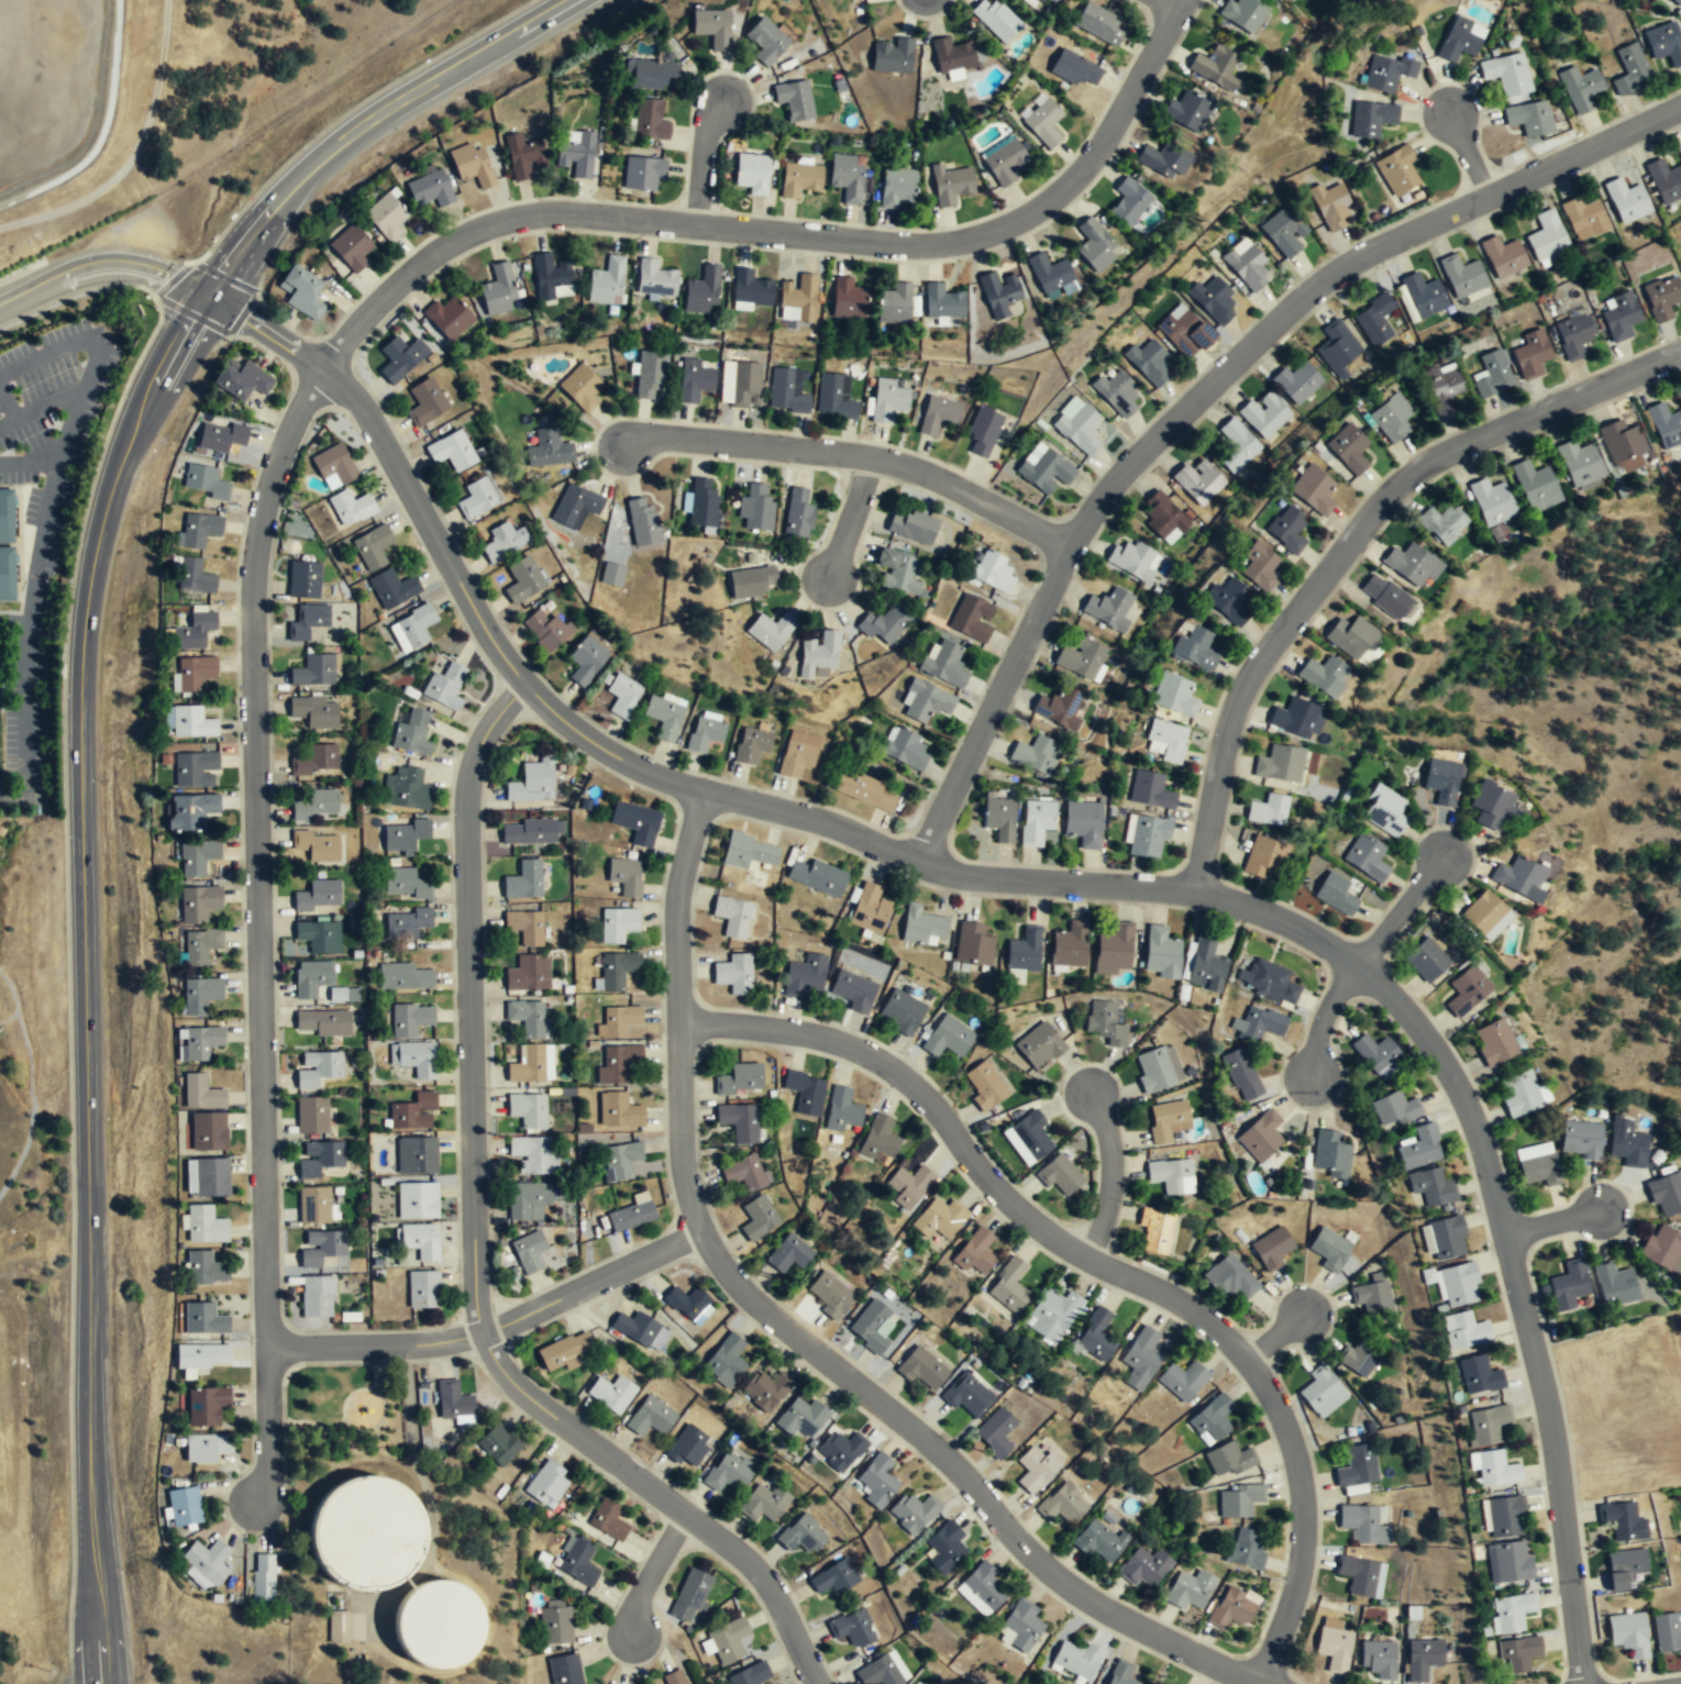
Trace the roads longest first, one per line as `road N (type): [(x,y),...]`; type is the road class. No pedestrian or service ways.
road 1 (secondary): [(95,1562),(77,702),(88,581),(121,457)]
road 2 (residential): [(324,369),(270,483),(252,588),(266,1349)]
road 3 (residential): [(1192,890),(1224,738),(1243,685),(1389,494),(1431,461),(1680,352)]
road 4 (residential): [(700,1234),(747,1293),(933,1447),(1053,1573),(1120,1618),(1257,1682)]
road 5 (residential): [(482,1336),(473,1244),(467,799),(480,743),(524,684)]
road 6 (residential): [(1175,8),(1077,174),(997,230),(917,246),(695,224)]
road 7 (residential): [(1068,549),(1119,474),(1306,291),(1488,196)]
road 8 (residential): [(1088,1258),(1193,1310),(1248,1362),(1280,1417),(1301,1494),(1303,1545),(1297,1582),(1257,1682)]
road 9 (residential): [(677,1022),(800,1033),(880,1061),(926,1099),(1009,1200),(1088,1258)]
road 10 (residential): [(1505,1236),(1550,1430),(1583,1683)]
road 11 (residential): [(703,789),(676,921),(681,1167),(700,1234)]
road 12 (secondary): [(225,270),(263,220),(358,130),(574,0)]
road 13 (residential): [(695,224),(530,214),(474,231),(381,297),(324,369)]
road 14 (residential): [(324,369),(367,413),(478,617),(524,684)]
road 15 (residential): [(918,863),(1068,549)]
road 16 (track): [(0,228),(87,197),(128,163),(157,88),(166,0)]
road 17 (residential): [(1357,966),(1413,1021),(1455,1083),(1505,1236)]
road 18 (residential): [(918,863),(1008,880),(1192,890)]
road 19 (residential): [(686,1514),(528,1396),(482,1336)]
road 20 (track): [(0,205),(65,175),(96,143),(116,0)]
road 21 (residential): [(870,455),(665,434),(626,447)]
road 22 (residential): [(482,1336),(700,1234)]
road 23 (residential): [(703,789),(828,822),(918,863)]
road 24 (residential): [(1068,549),(934,476),(870,455)]
road 25 (residential): [(207,297),(143,272),(101,267),(0,306)]
road 26 (residential): [(818,1683),(756,1570),(686,1514)]
road 27 (residential): [(482,1336),(266,1349)]
road 28 (residential): [(1488,196),(1680,105)]
road 29 (residential): [(524,684),(594,743),(703,789)]
road 30 (residential): [(1192,890),(1263,911),(1357,966)]
road 31 (residential): [(1088,1258),(1109,1188),(1092,1095)]
road 32 (residential): [(266,1349),(267,1473),(254,1506)]
road 33 (secondary): [(121,457),(192,319)]
road 34 (residential): [(1357,966),(1445,854)]
road 35 (residential): [(207,297),(324,369)]
road 36 (residential): [(686,1514),(649,1574),(632,1635)]
road 37 (residential): [(695,224),(706,124),(725,97)]
road 38 (residential): [(870,455),(830,580)]
road 39 (residential): [(1313,1079),(1323,1018),(1357,966)]
road 40 (secondary): [(105,1683),(95,1562)]

